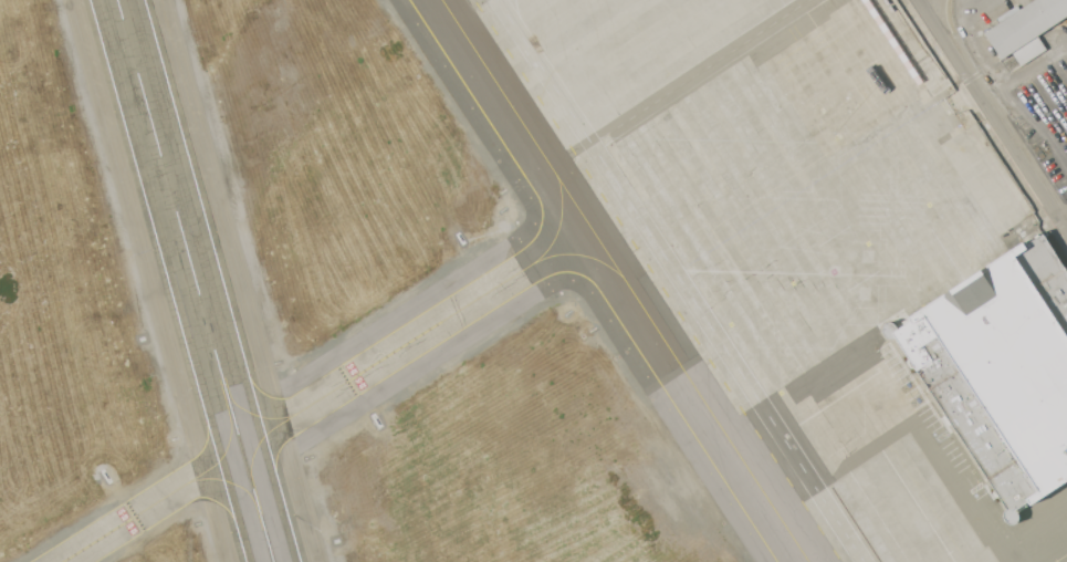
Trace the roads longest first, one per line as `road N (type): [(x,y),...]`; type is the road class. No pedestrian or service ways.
road 1 (residential): [(922,0),(1066,223)]

